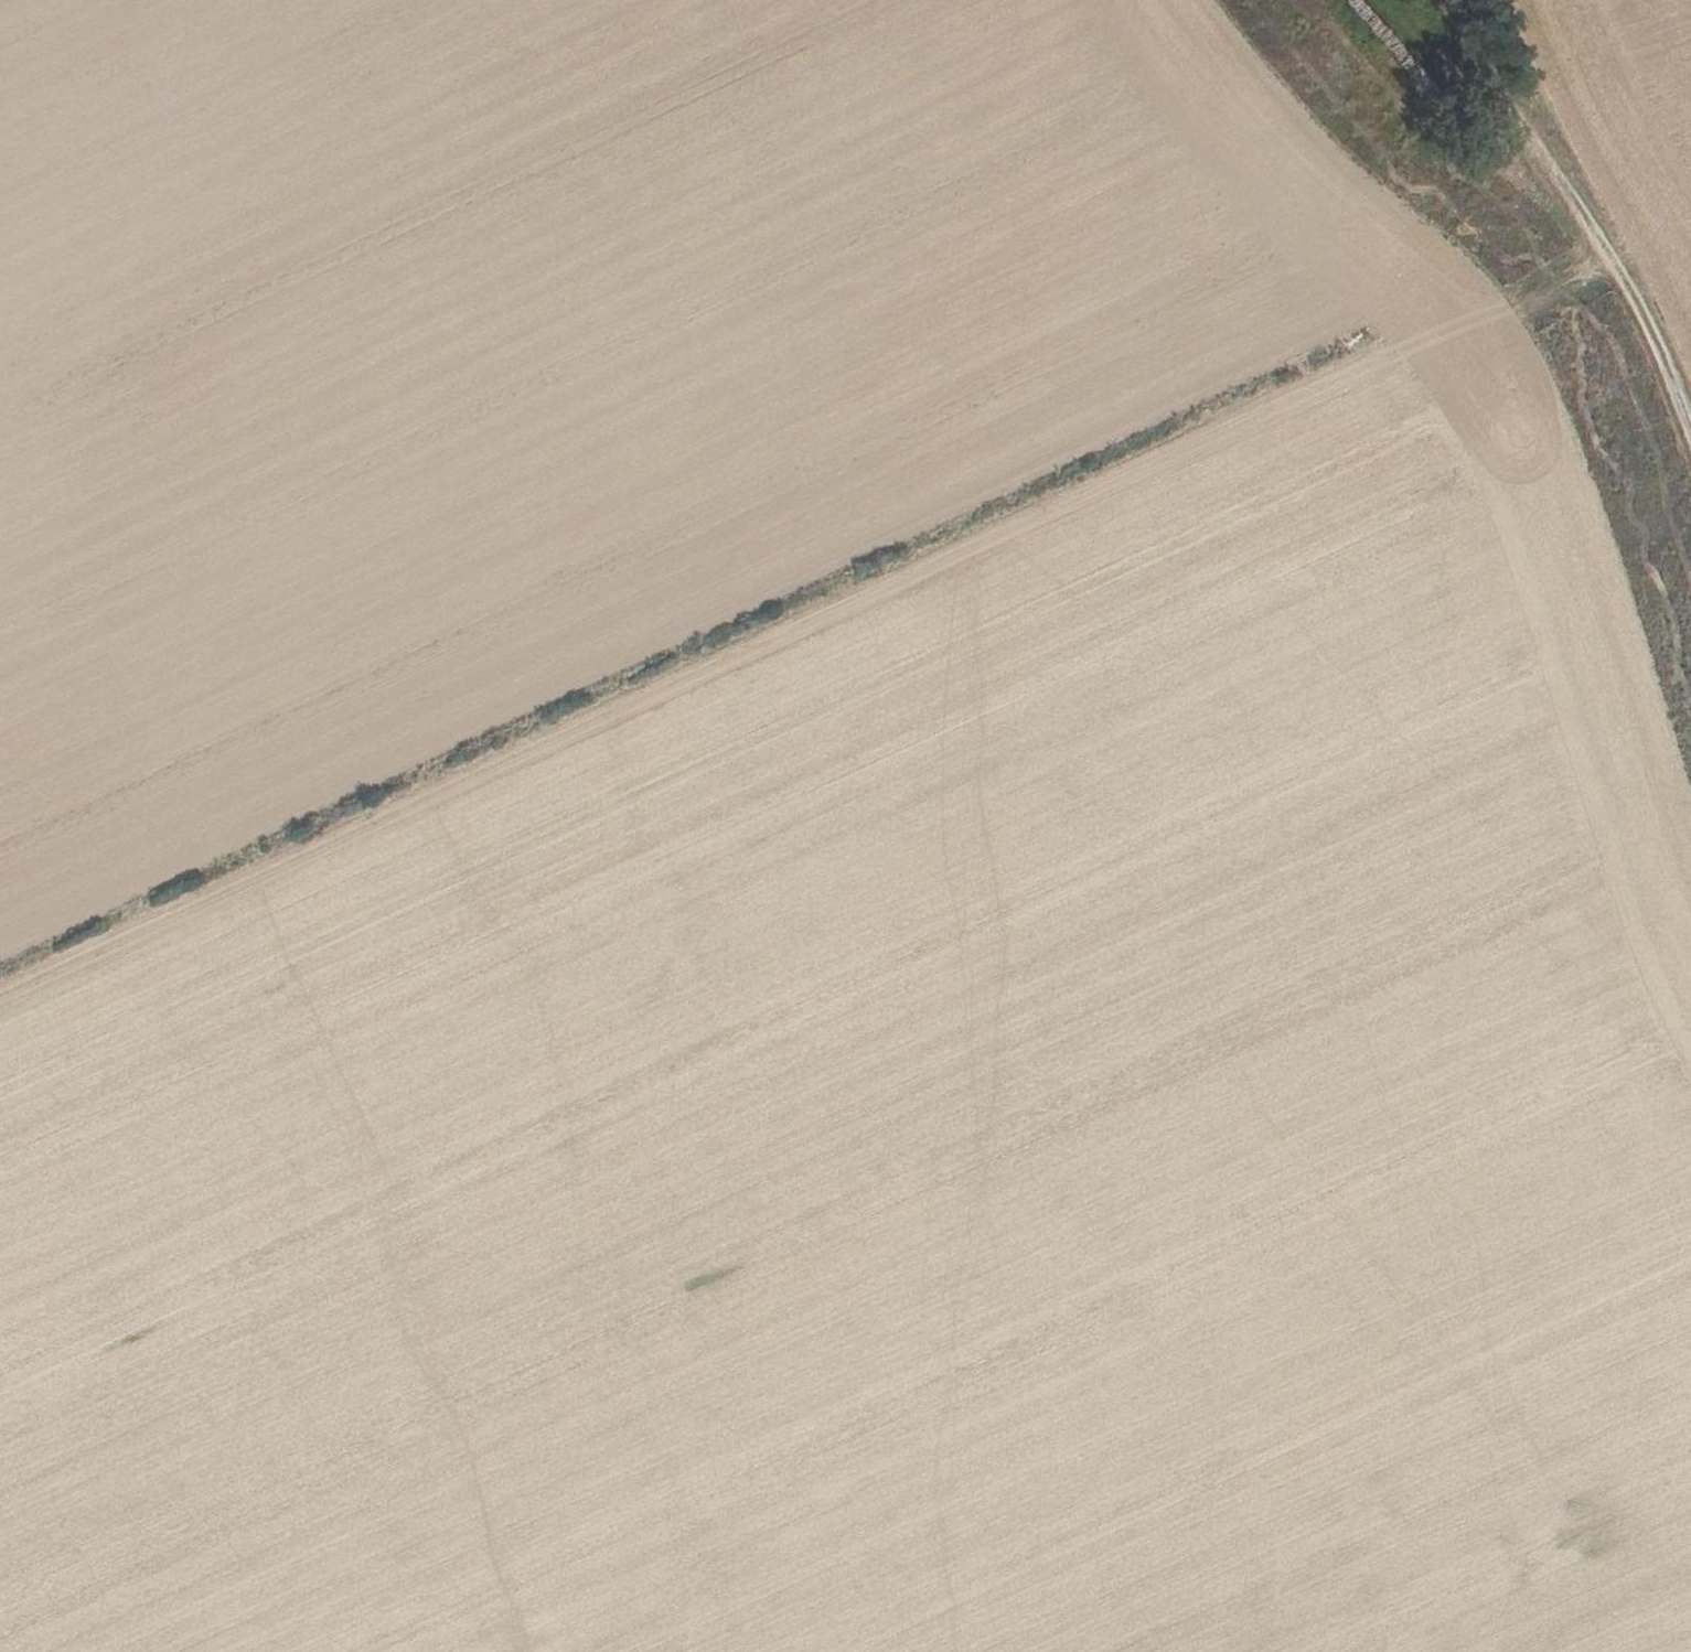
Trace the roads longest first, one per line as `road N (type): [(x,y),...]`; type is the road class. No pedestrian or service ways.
road 1 (track): [(1440,0),(1667,360),(1690,436)]

